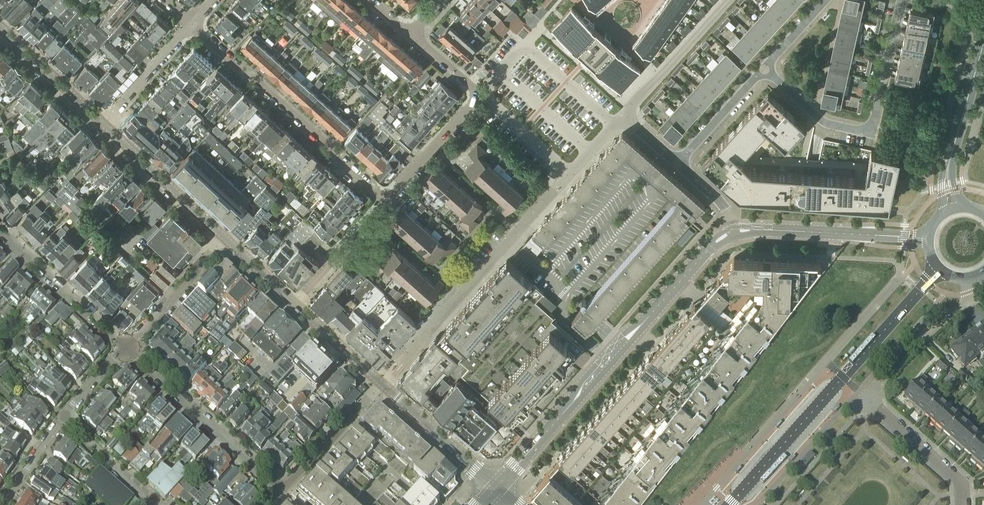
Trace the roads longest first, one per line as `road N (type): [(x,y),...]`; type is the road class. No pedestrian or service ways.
road 1 (residential): [(191,25),(380,195),(473,104),(468,87),(410,36)]
road 2 (residential): [(497,488),(709,249),(736,232)]
road 3 (residential): [(569,173),(495,107),(488,83),(526,45),(613,126)]
road 4 (residential): [(382,385),(569,173)]
road 5 (residential): [(764,71),(825,124),(870,134),(902,0)]
road 6 (residential): [(284,492),(126,347)]
road 7 (residential): [(952,208),(950,157),(983,34)]
road 8 (residential): [(126,347),(0,229)]
road 9 (residential): [(225,239),(103,125)]
road 10 (residential): [(497,488),(382,385)]
road 11 (residential): [(225,239),(126,347)]
road 12 (residential): [(963,504),(962,484),(868,400)]
road 13 (residential): [(382,385),(284,492)]
road 14 (residential): [(103,125),(0,29)]
road 15 (residential): [(103,125),(191,25)]
road 16 (residential): [(679,163),(764,71)]
road 17 (residential): [(382,385),(293,303)]

